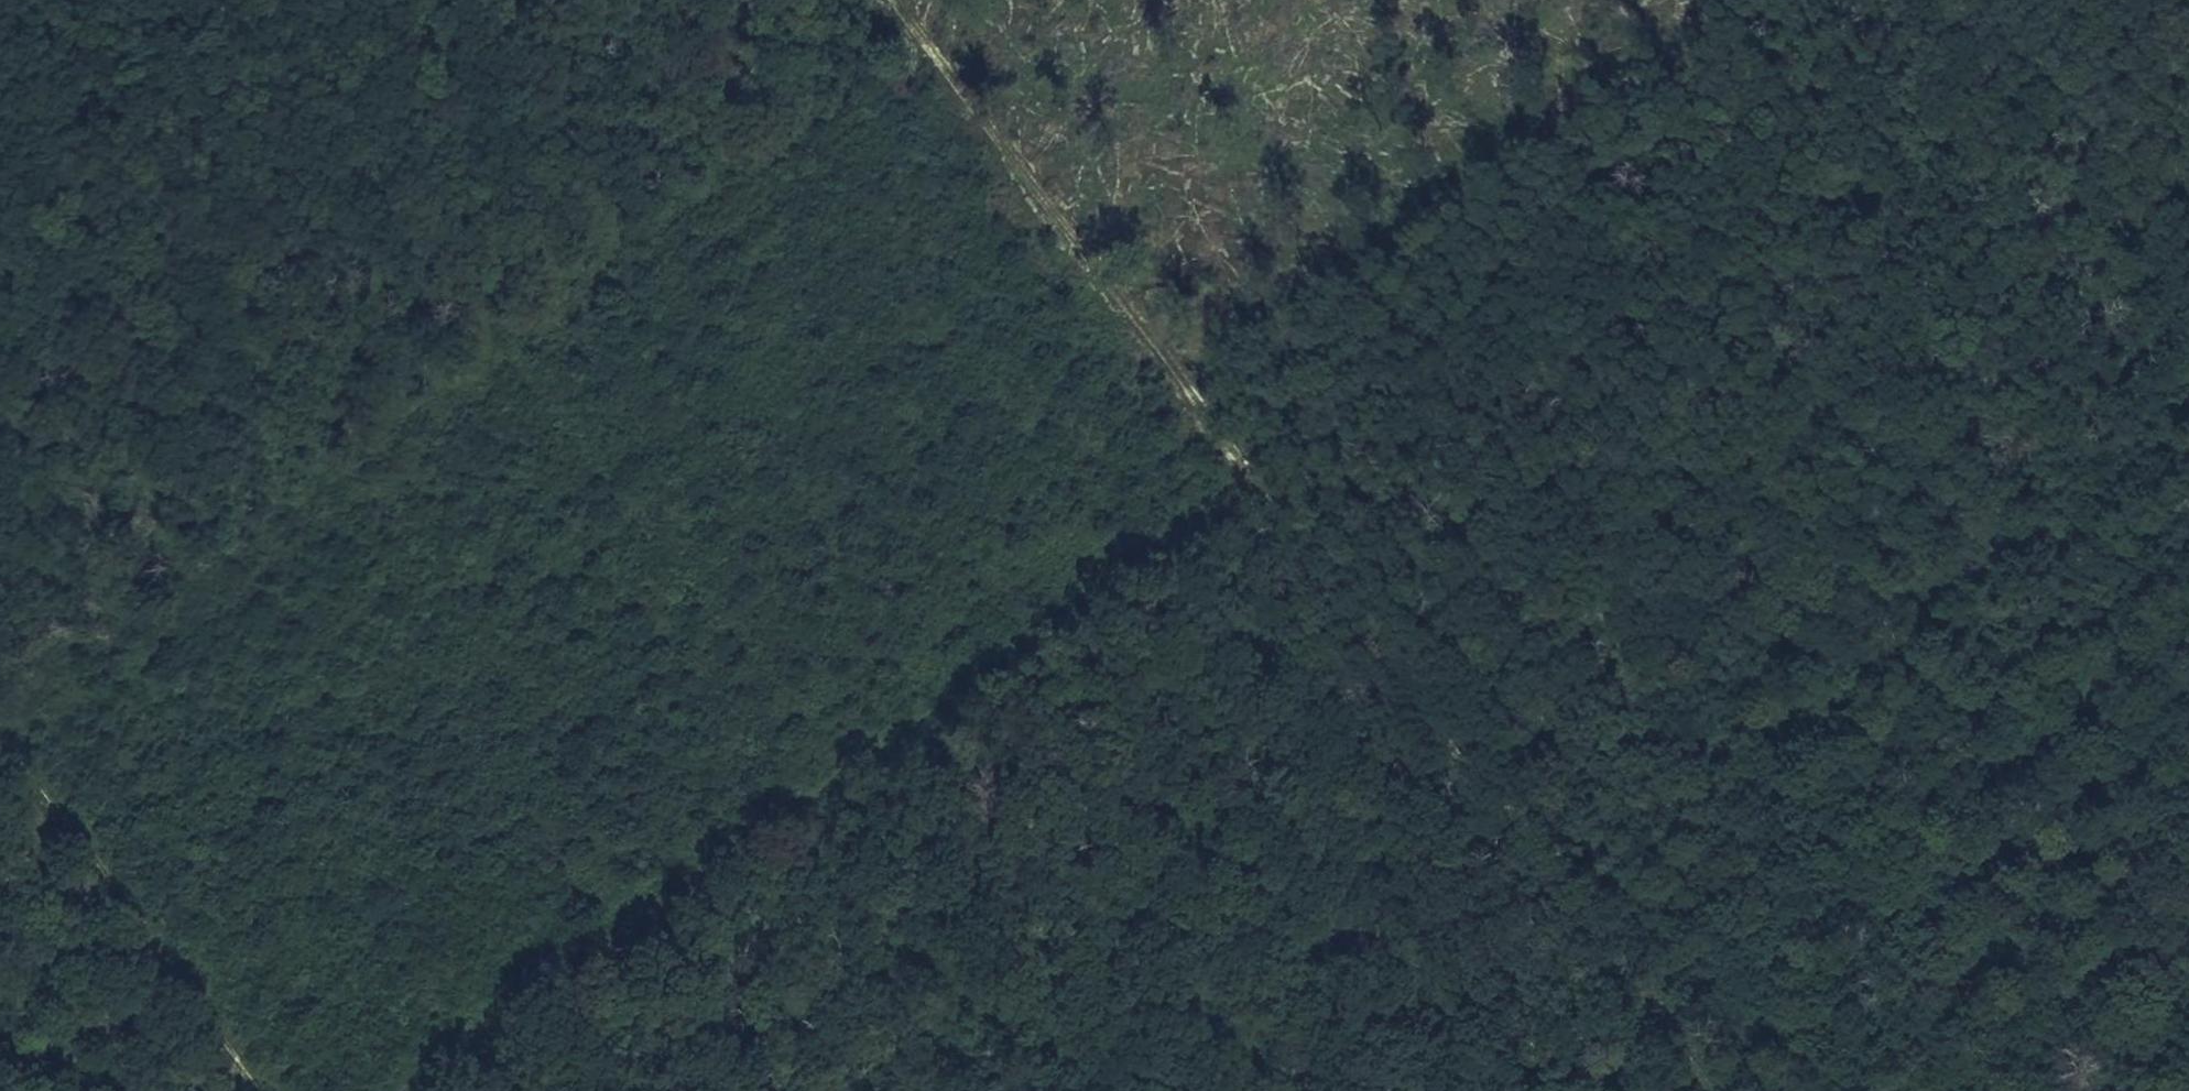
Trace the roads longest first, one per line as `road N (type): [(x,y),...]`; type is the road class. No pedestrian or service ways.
road 1 (track): [(982,0),(843,351),(775,463),(758,786),(851,892),(1088,1090)]

